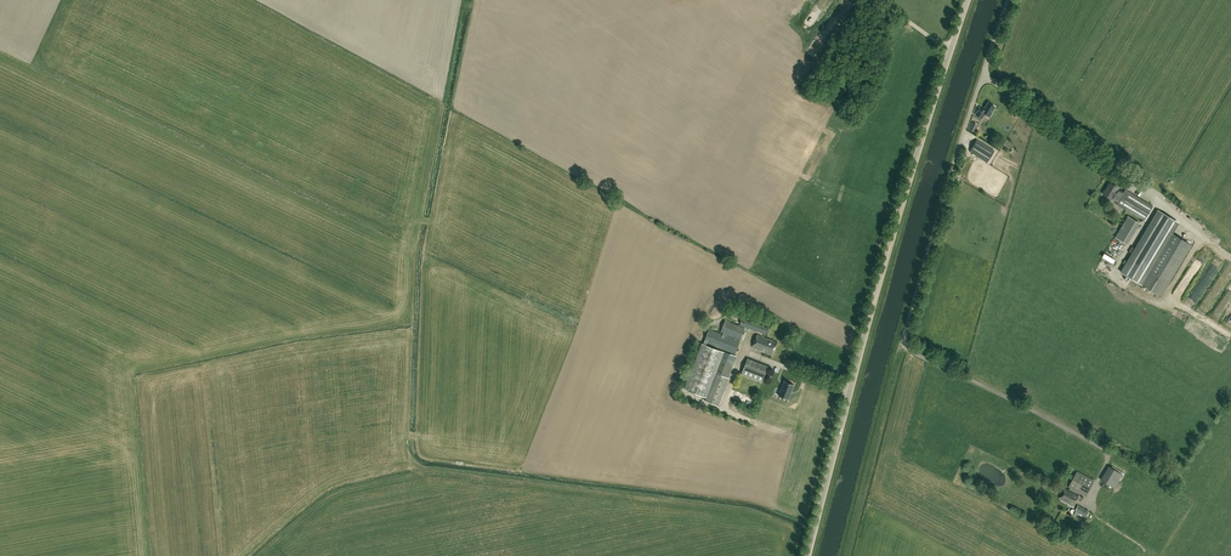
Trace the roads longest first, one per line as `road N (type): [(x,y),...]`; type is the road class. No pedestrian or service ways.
road 1 (tertiary): [(806,555),(968,0)]
road 2 (unclassified): [(905,348),(1010,0)]
road 3 (track): [(843,555),(903,342)]

